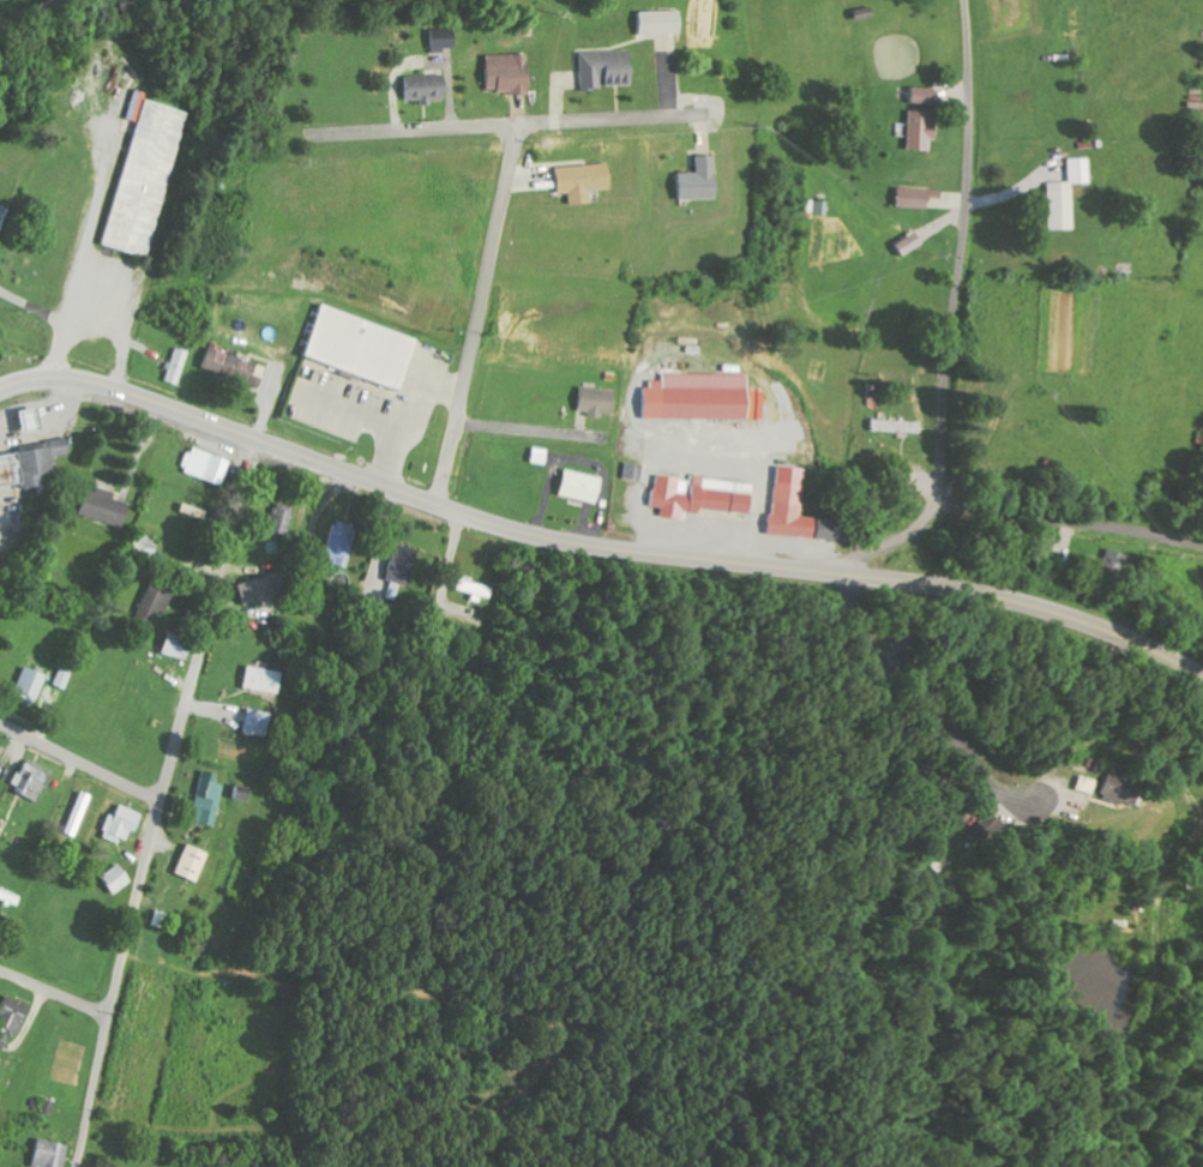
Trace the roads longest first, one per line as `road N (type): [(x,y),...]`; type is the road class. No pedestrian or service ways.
road 1 (secondary): [(1202,682),(1089,625),(994,597),(578,545),(495,525),(112,387),(43,379),(0,391)]
road 2 (residential): [(78,1166),(251,437)]
road 3 (residential): [(844,575),(914,530),(933,501),(964,225),(964,0)]
road 4 (residential): [(318,130),(722,110)]
road 5 (residential): [(437,505),(524,121)]
road 6 (residential): [(844,575),(850,608),(877,661),(988,783),(1030,806)]
road 7 (residential): [(933,501),(1202,547)]
road 8 (residential): [(161,802),(0,724)]
road 9 (residential): [(110,1018),(0,971)]

